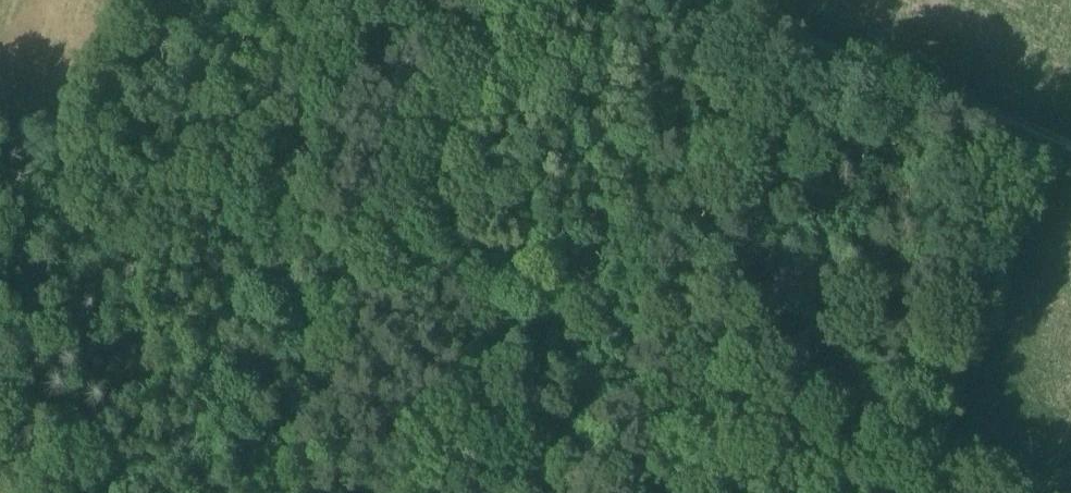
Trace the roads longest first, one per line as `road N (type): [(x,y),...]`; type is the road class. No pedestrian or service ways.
road 1 (track): [(679,0),(1070,141)]

